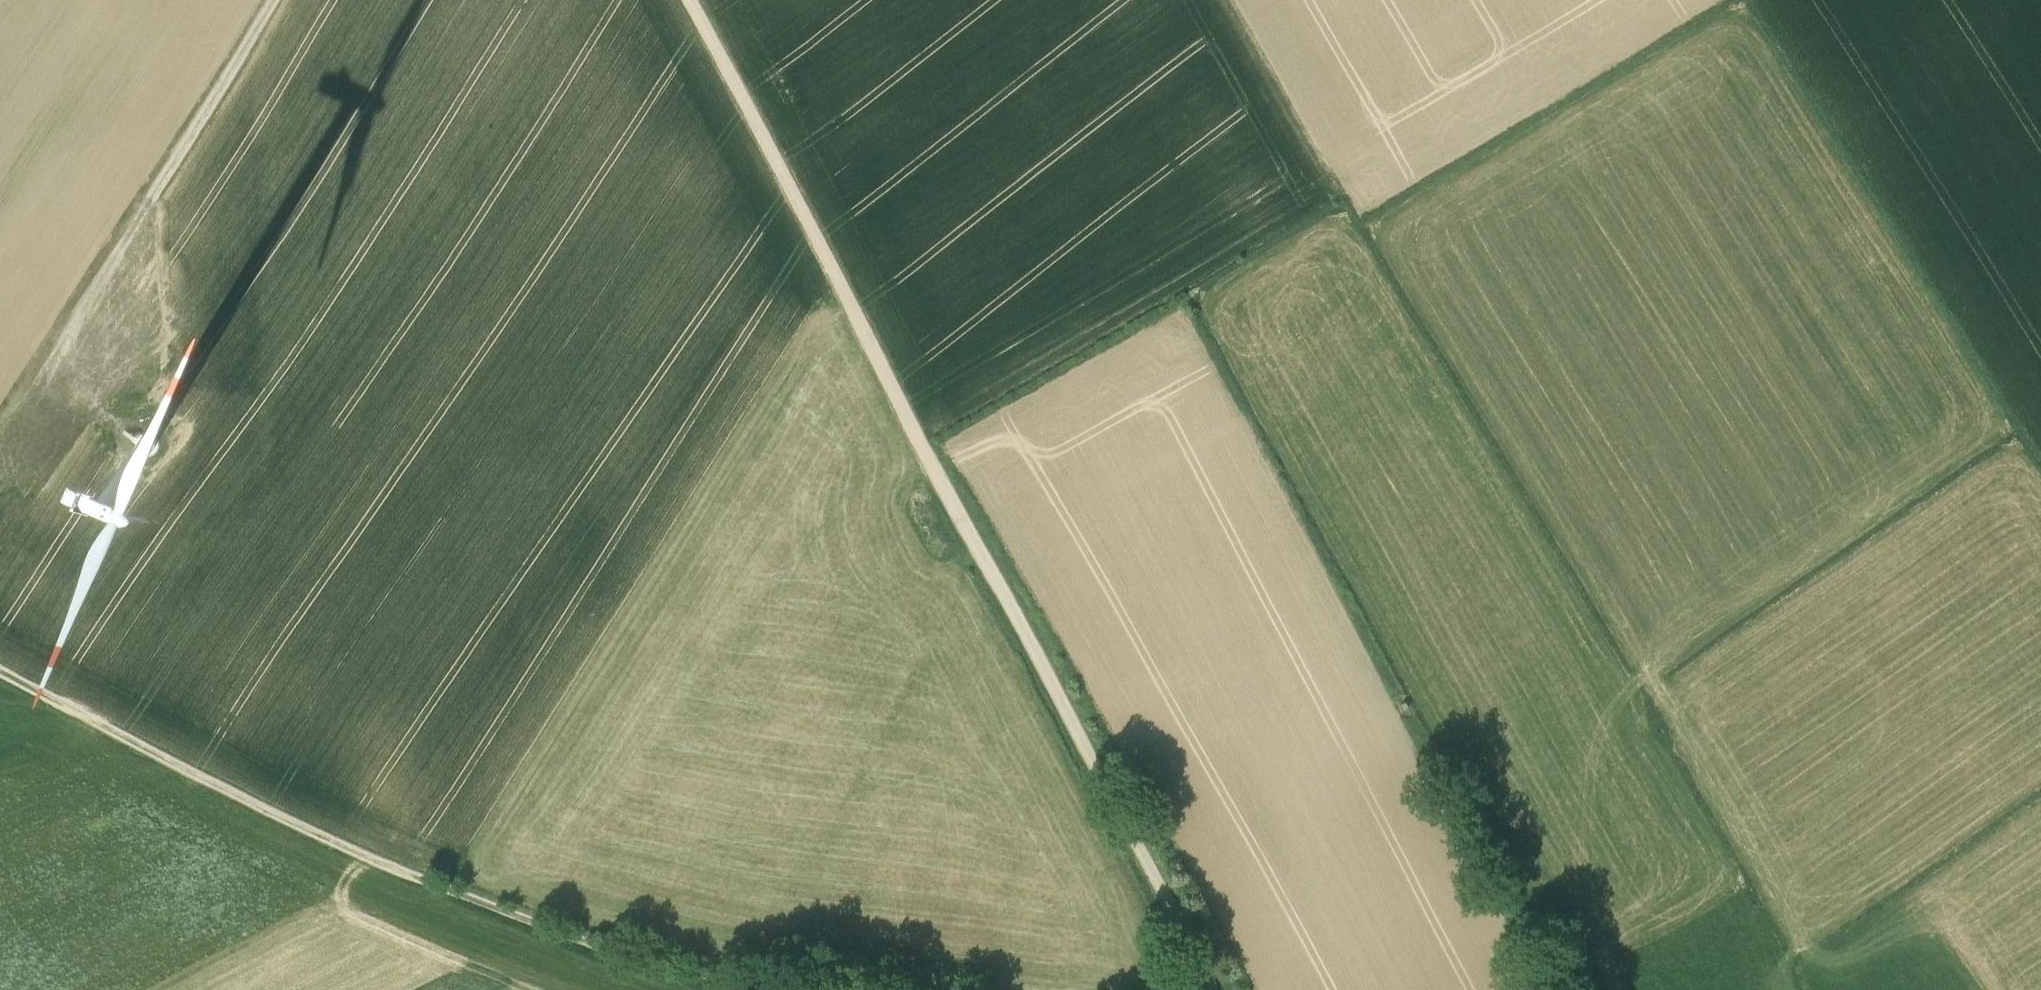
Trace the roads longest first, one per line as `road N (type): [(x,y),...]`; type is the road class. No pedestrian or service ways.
road 1 (track): [(1221,989),(695,0)]
road 2 (track): [(781,989),(702,973),(401,872),(284,822),(0,674)]
road 3 (track): [(0,446),(276,0)]

